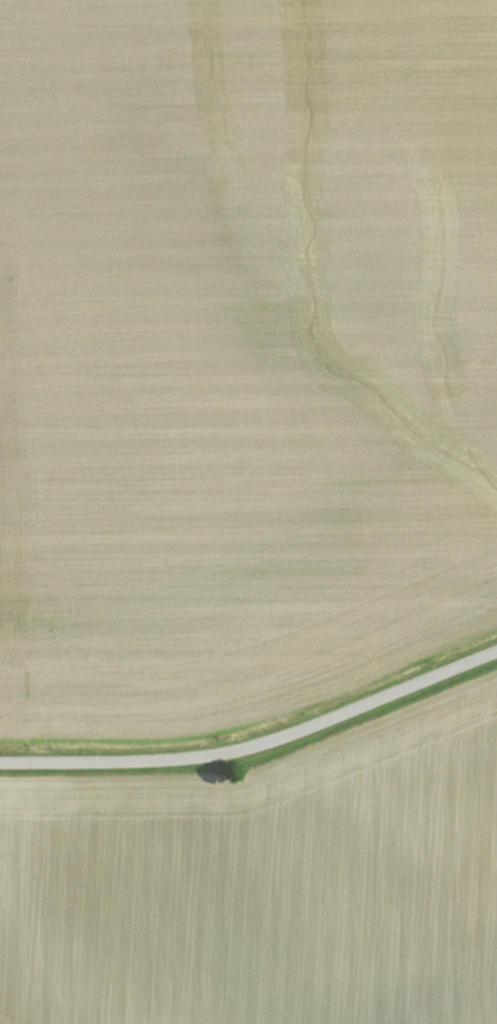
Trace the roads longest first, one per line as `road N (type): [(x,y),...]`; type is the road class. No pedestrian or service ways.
road 1 (residential): [(0,757),(212,754),(496,643)]

